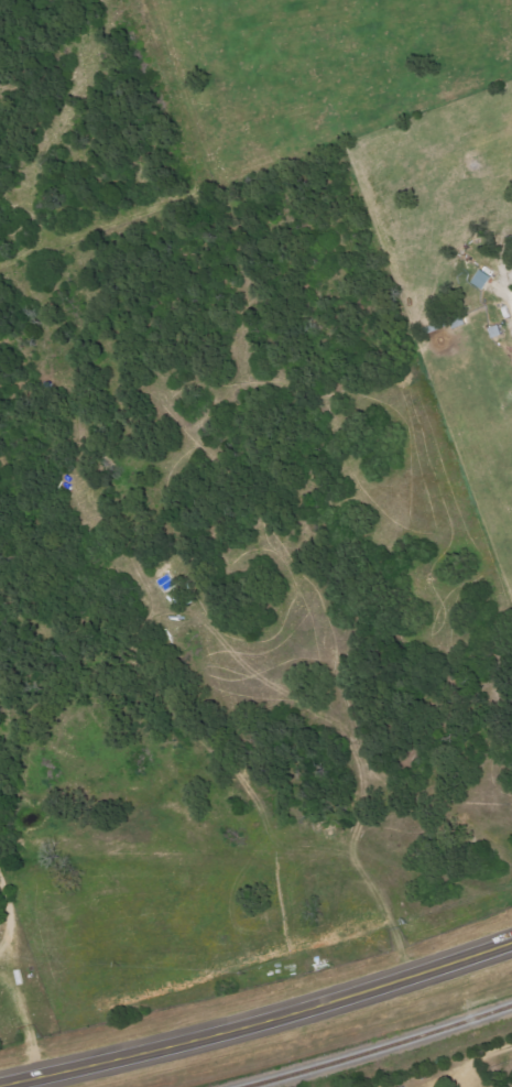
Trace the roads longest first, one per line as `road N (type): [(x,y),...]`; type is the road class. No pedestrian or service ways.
road 1 (trunk): [(4,1086),(272,1018),(511,943)]

